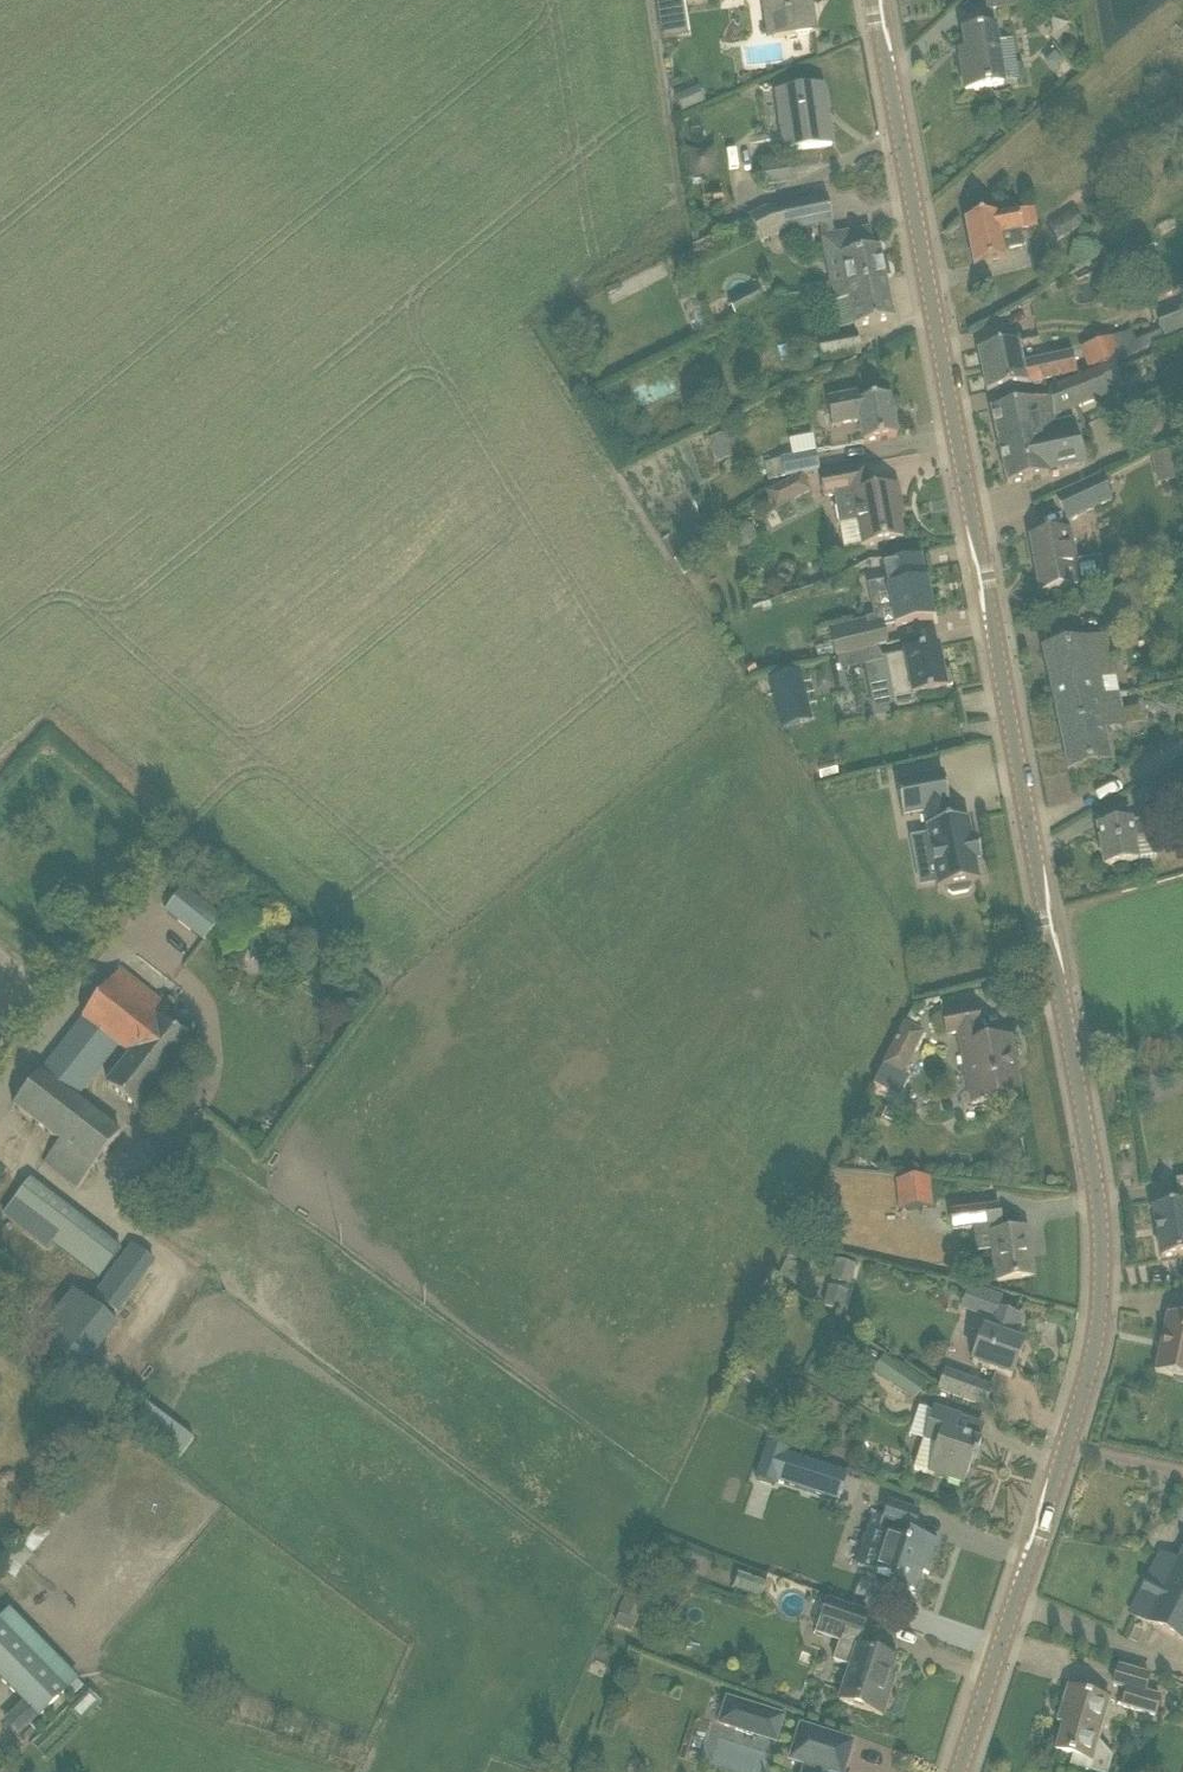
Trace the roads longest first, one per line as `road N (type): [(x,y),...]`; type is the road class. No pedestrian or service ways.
road 1 (tertiary): [(951,1771),(1064,1393),(1077,1271),(1073,1192),(945,450),(884,0)]

